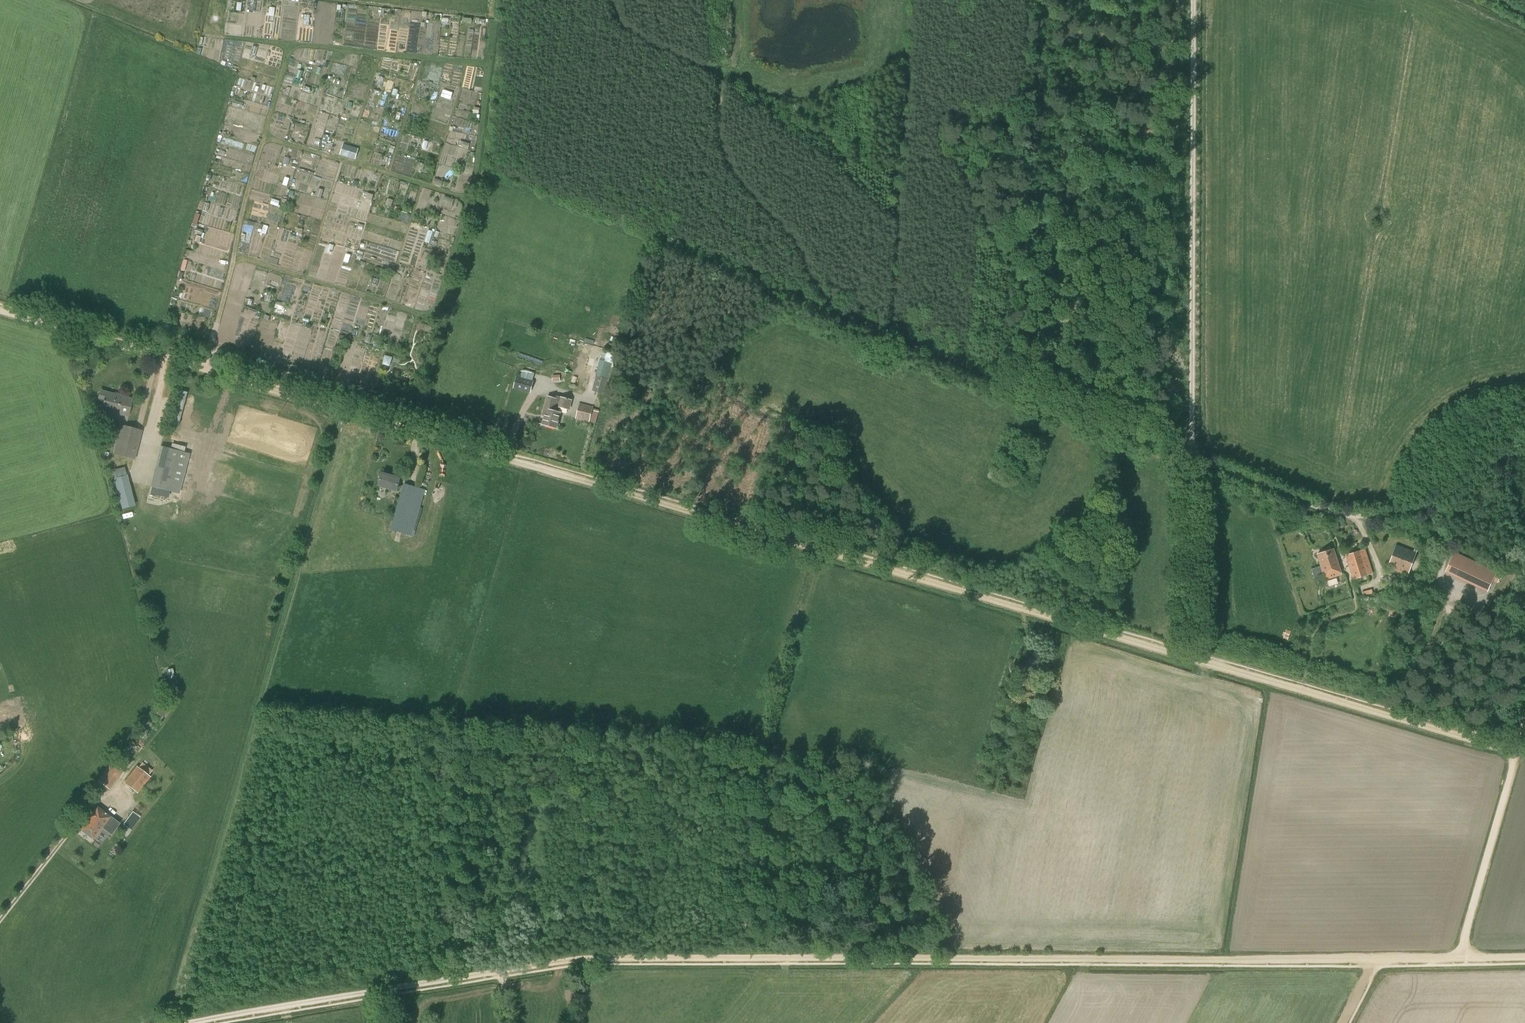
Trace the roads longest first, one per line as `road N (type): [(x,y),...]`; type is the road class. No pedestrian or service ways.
road 1 (track): [(1192,657),(0,310)]
road 2 (track): [(200,1022),(597,960),(1374,959)]
road 3 (track): [(1503,456),(1441,499),(1349,515),(1191,455),(1196,0)]
road 4 (track): [(1155,439),(826,306),(795,240),(726,159),(720,81),(748,49)]
road 5 (track): [(1515,753),(1192,657)]
road 6 (track): [(1515,753),(1459,958)]
road 7 (track): [(1191,455),(1192,657)]

